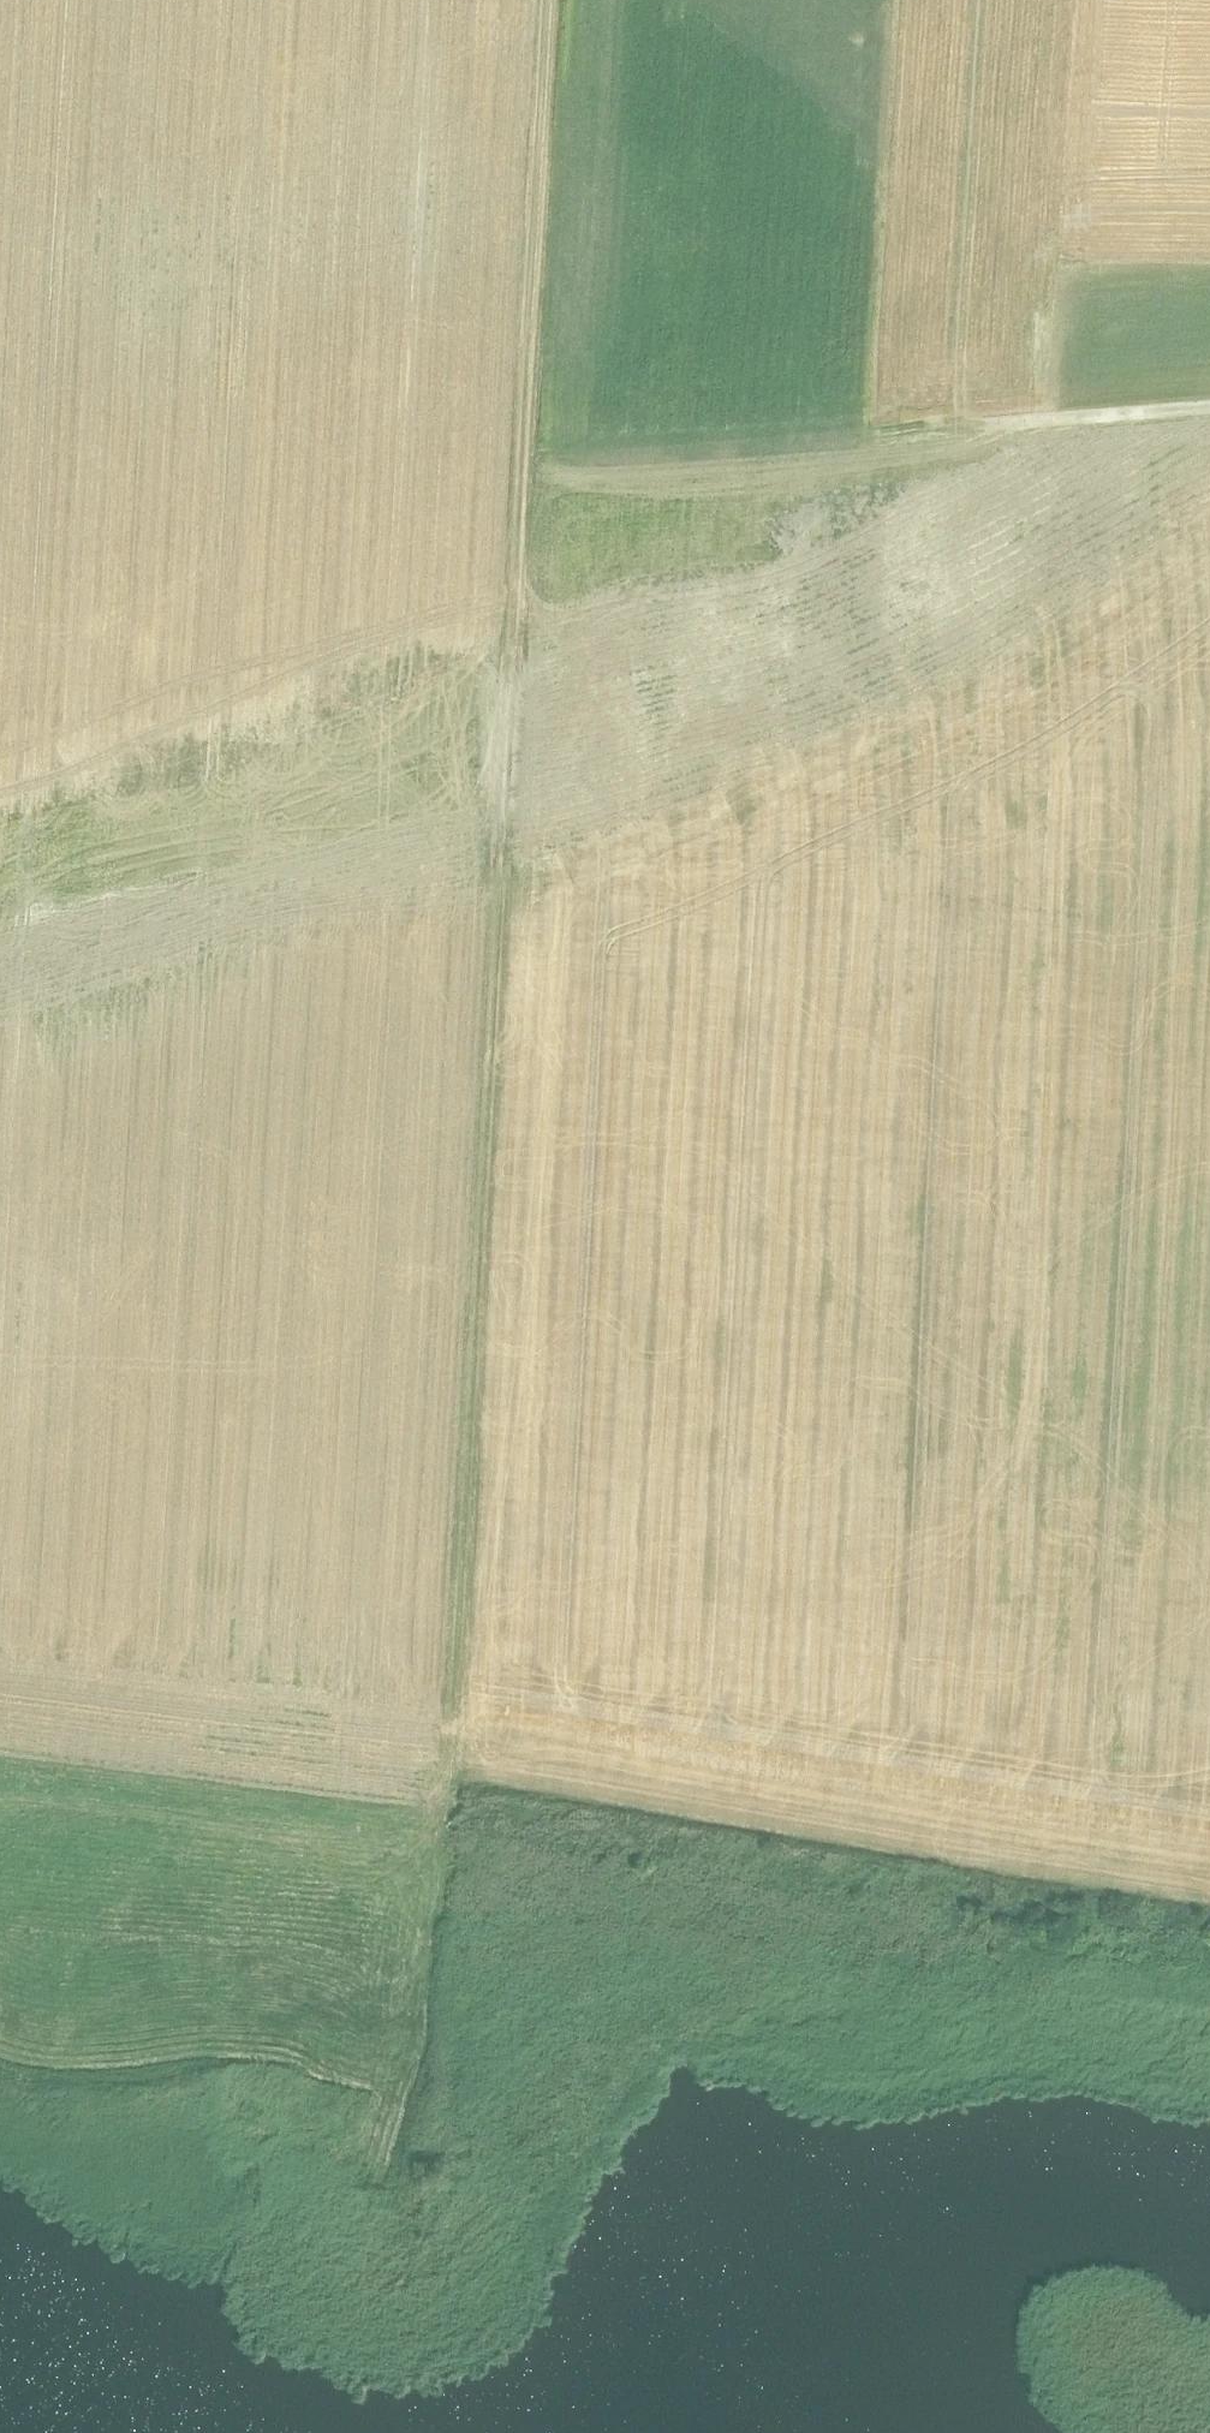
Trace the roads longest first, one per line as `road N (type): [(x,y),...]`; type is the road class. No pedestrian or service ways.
road 1 (track): [(456,1780),(550,0)]

